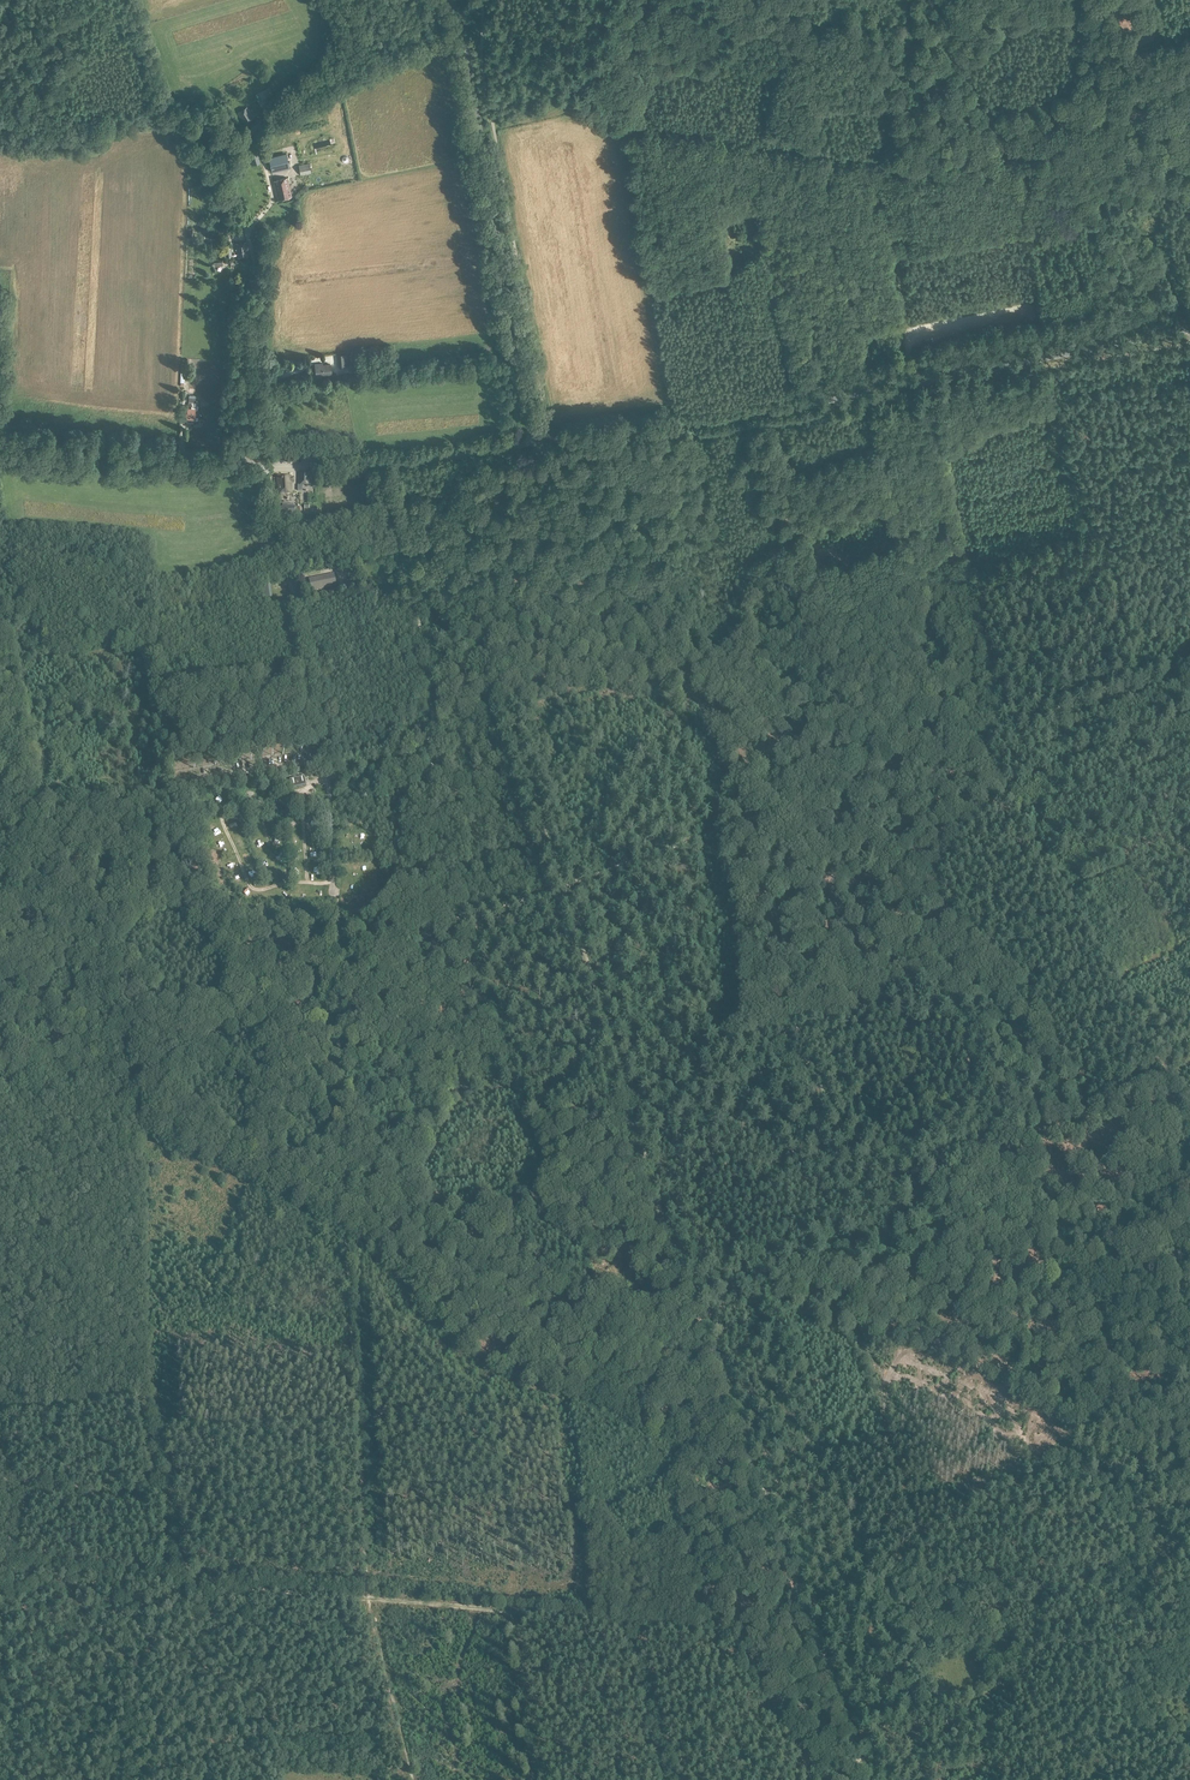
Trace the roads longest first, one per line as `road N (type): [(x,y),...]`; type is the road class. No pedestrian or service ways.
road 1 (track): [(868,1779),(673,1213),(651,1109),(513,737),(507,660),(513,624),(544,569),(553,532),(533,439)]
road 2 (tertiary): [(533,439),(733,419),(1189,329)]
road 3 (track): [(457,930),(396,464)]
road 4 (unclassified): [(270,468),(253,382),(253,253),(229,188),(229,162),(246,134),(338,73)]
road 5 (tertiary): [(533,439),(465,34),(449,0)]
road 6 (track): [(976,738),(1189,1108)]
road 7 (track): [(1091,66),(1138,196),(884,164)]
road 8 (track): [(976,738),(866,406)]
road 9 (unclassified): [(328,766),(270,468)]
road 10 (track): [(675,426),(623,129)]
road 11 (track): [(246,134),(207,109),(185,107),(115,118),(88,147),(0,145)]
road 12 (unclassified): [(270,468),(366,467),(533,439)]
road 13 (track): [(755,821),(1003,728)]
road 14 (track): [(884,164),(623,129)]
road 15 (track): [(1189,1569),(1101,1708),(1042,1779)]
road 16 (unclassified): [(54,445),(270,468)]
road 17 (track): [(1003,728),(1189,661)]
road 18 (track): [(623,129),(570,108),(482,40),(466,43)]
road 19 (track): [(884,164),(906,338)]
road 20 (track): [(623,129),(620,76),(666,0)]
road 21 (track): [(338,73),(466,43)]

